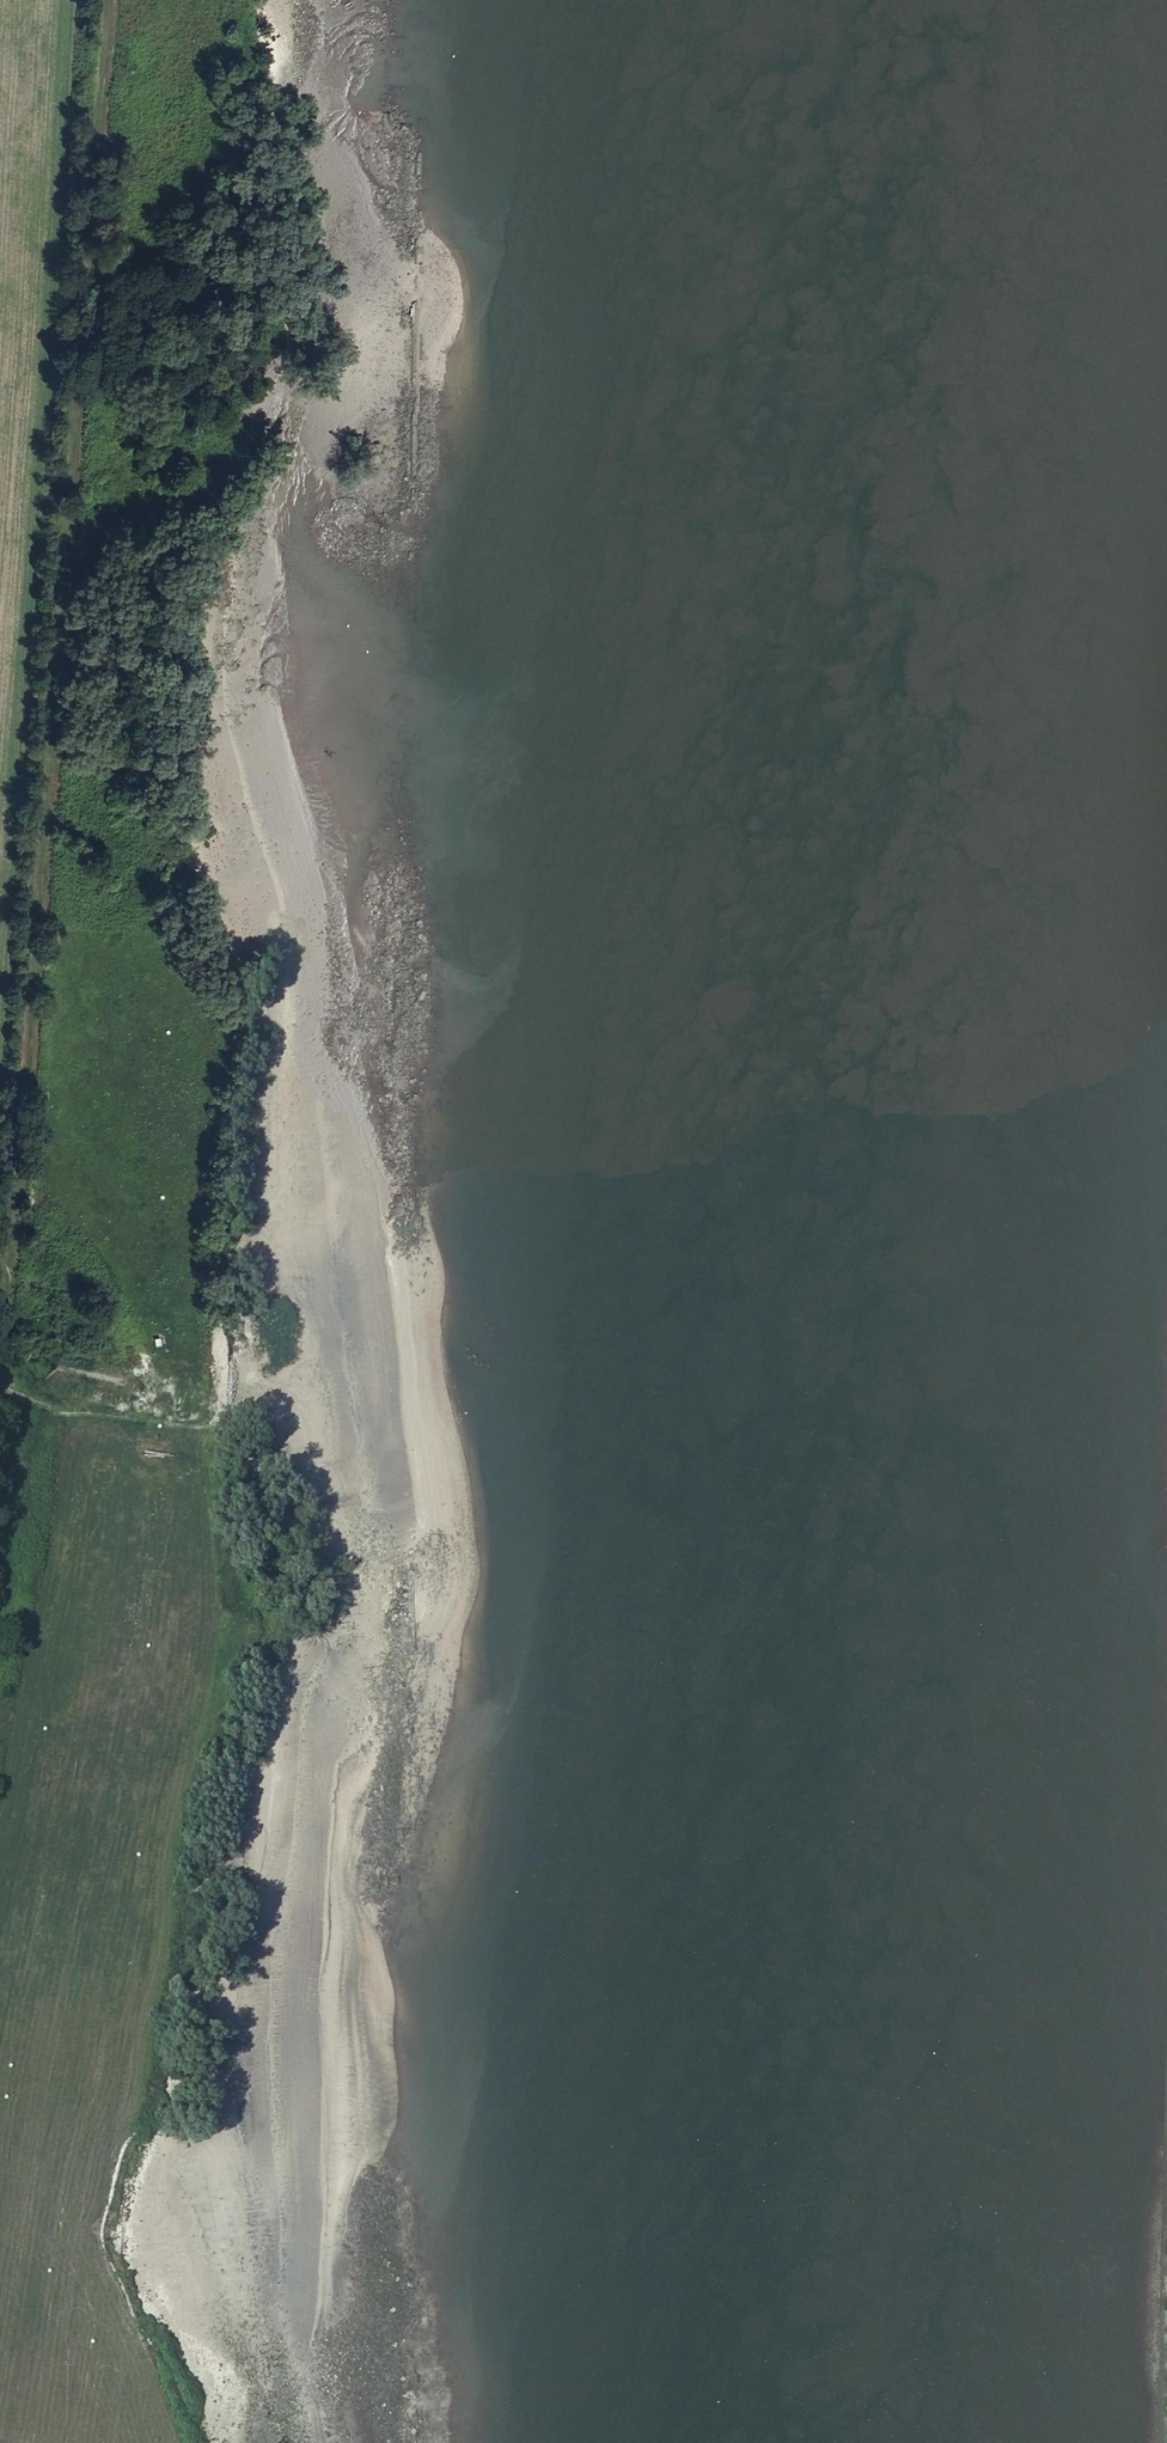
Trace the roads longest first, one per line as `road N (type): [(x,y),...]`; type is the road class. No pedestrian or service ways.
road 1 (track): [(0,1348),(19,1267),(108,0)]

